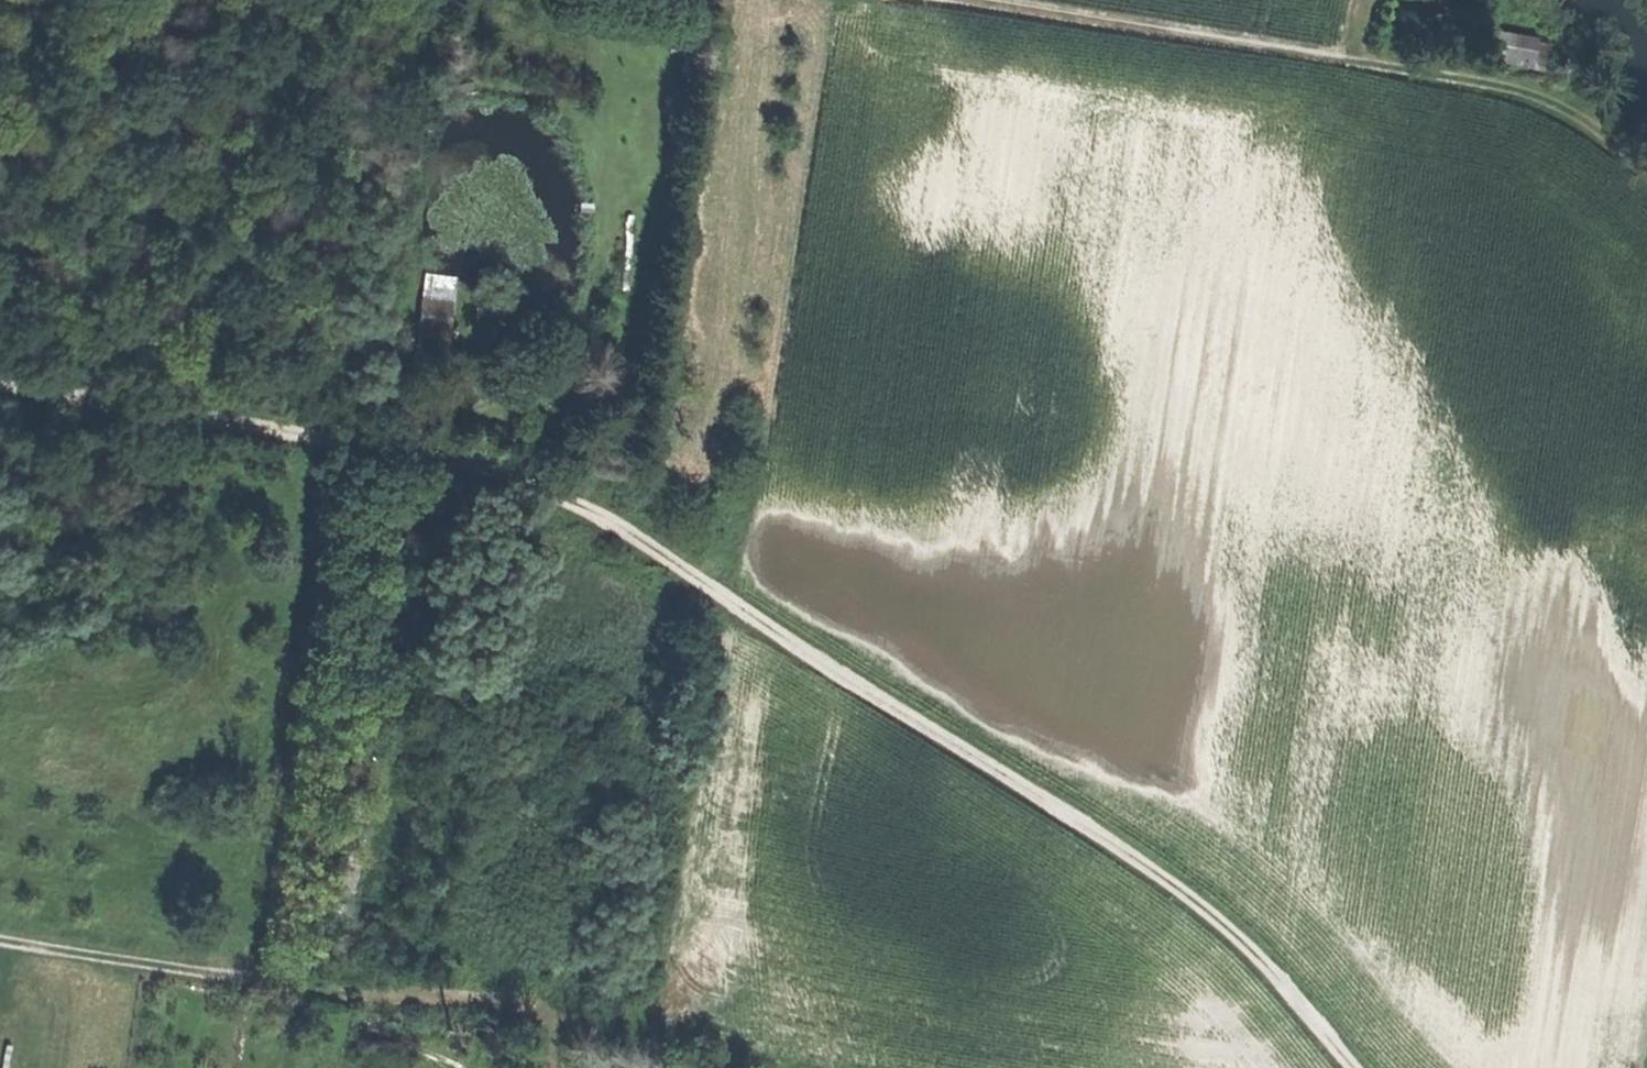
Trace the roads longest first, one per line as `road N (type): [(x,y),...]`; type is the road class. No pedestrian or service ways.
road 1 (track): [(0,387),(459,465),(580,507),(1094,834),(1237,936),(1351,1067)]
road 2 (track): [(994,0),(1520,89),(1583,116),(1629,152)]
road 3 (track): [(0,938),(337,990)]

